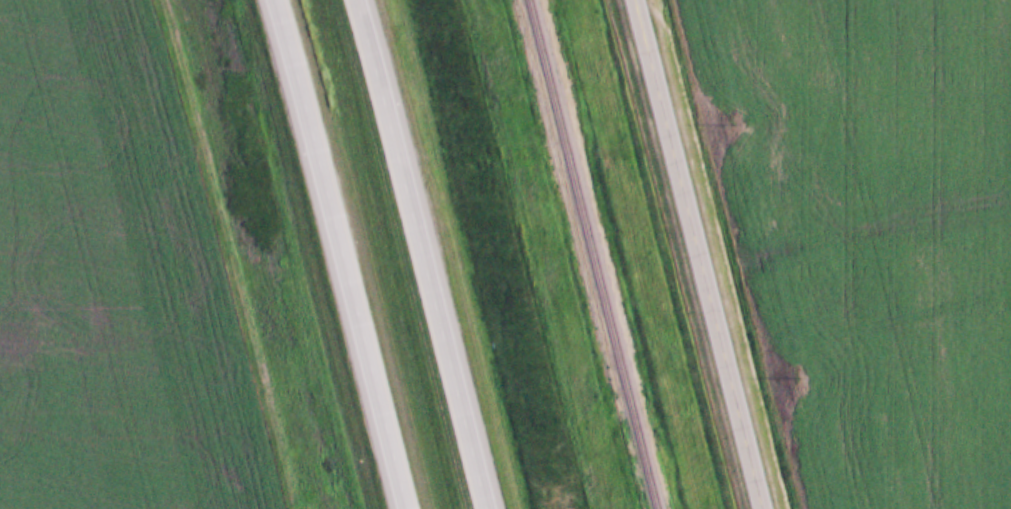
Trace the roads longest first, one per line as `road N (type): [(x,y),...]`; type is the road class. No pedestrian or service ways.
road 1 (motorway): [(270,0),(412,508)]
road 2 (motorway): [(493,508),(359,0)]
road 3 (tertiary): [(764,508),(638,0)]

